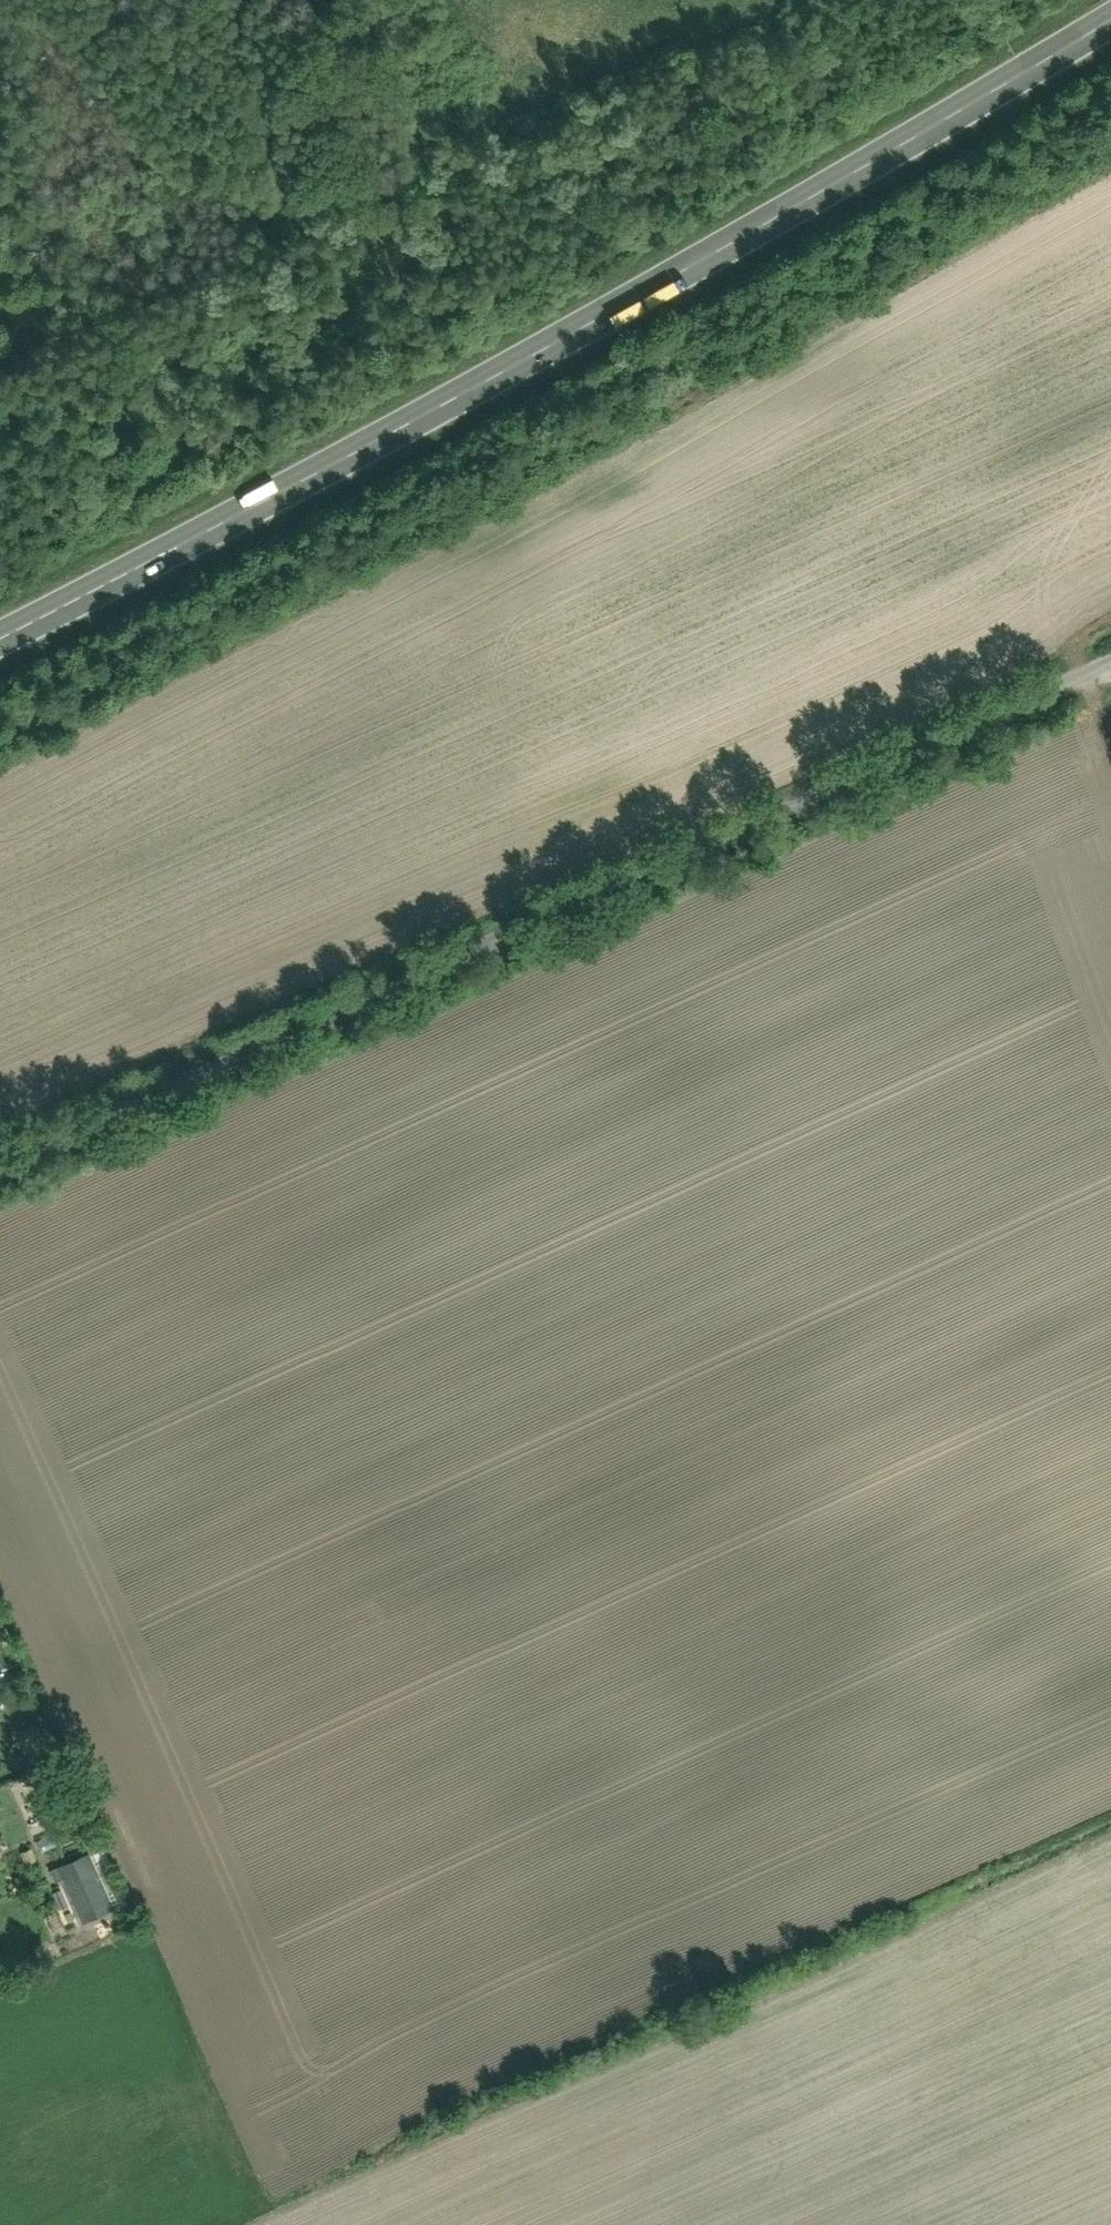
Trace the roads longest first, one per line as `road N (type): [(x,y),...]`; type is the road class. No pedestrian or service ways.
road 1 (primary): [(0,640),(560,341),(1110,20)]
road 2 (unclassified): [(0,1172),(1110,666)]

